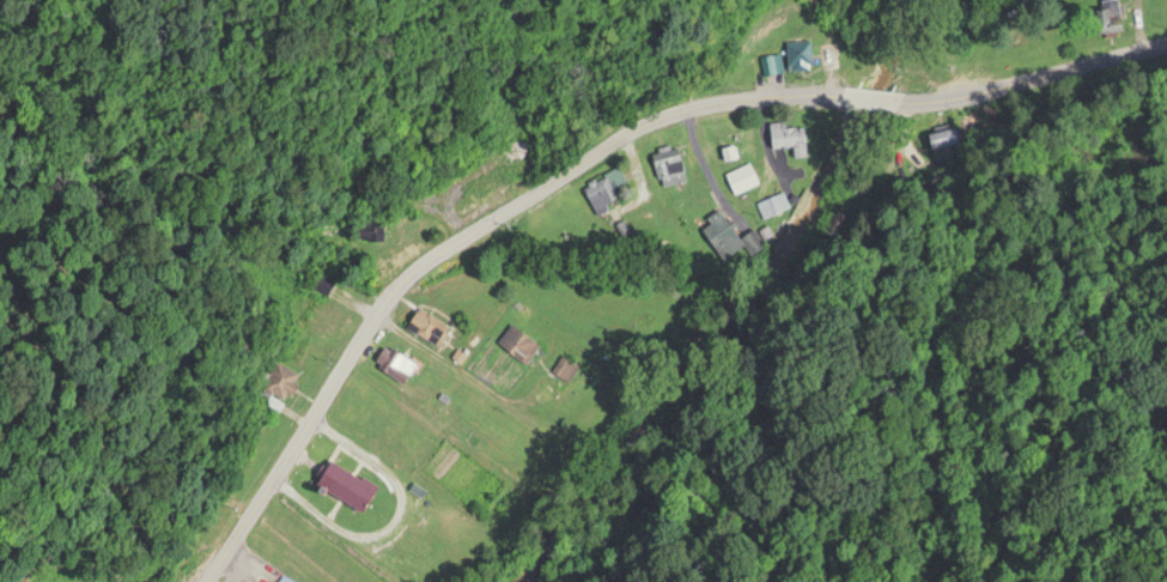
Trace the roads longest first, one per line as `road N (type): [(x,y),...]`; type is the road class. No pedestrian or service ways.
road 1 (residential): [(210,581),(405,281),(644,126),(682,110),(774,96),(828,95),(906,110),(1166,45)]

